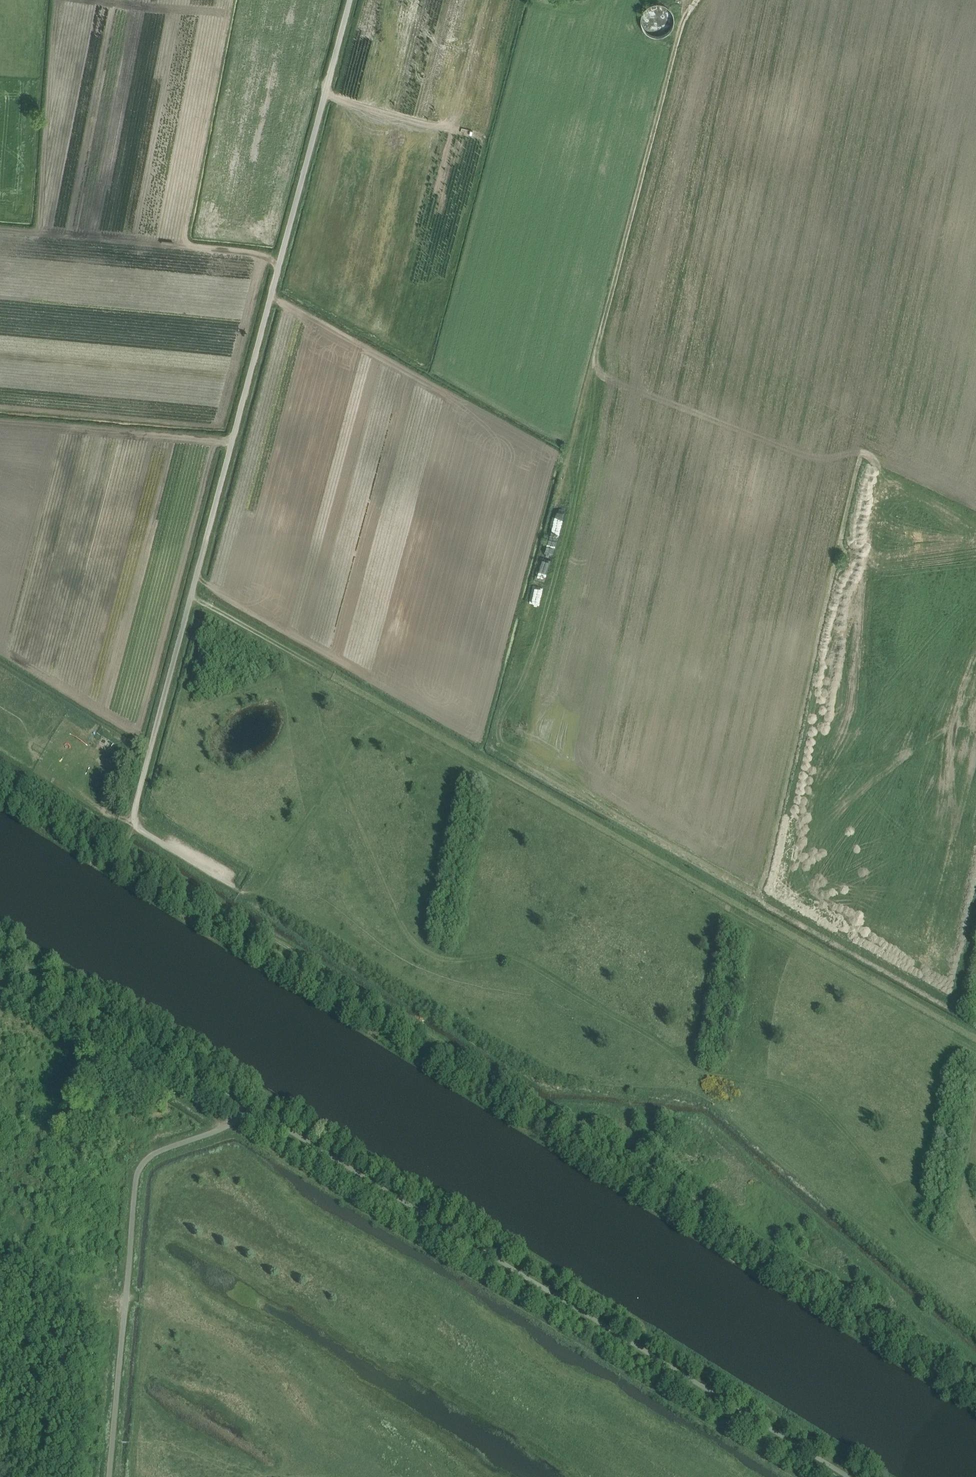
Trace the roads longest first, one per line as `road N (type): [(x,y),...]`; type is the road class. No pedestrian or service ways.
road 1 (unclassified): [(237,889),(138,827),(134,812),(350,0)]
road 2 (unclassified): [(254,1104),(222,1129),(158,1151),(139,1169),(110,1476)]
road 3 (track): [(333,673),(194,593)]

